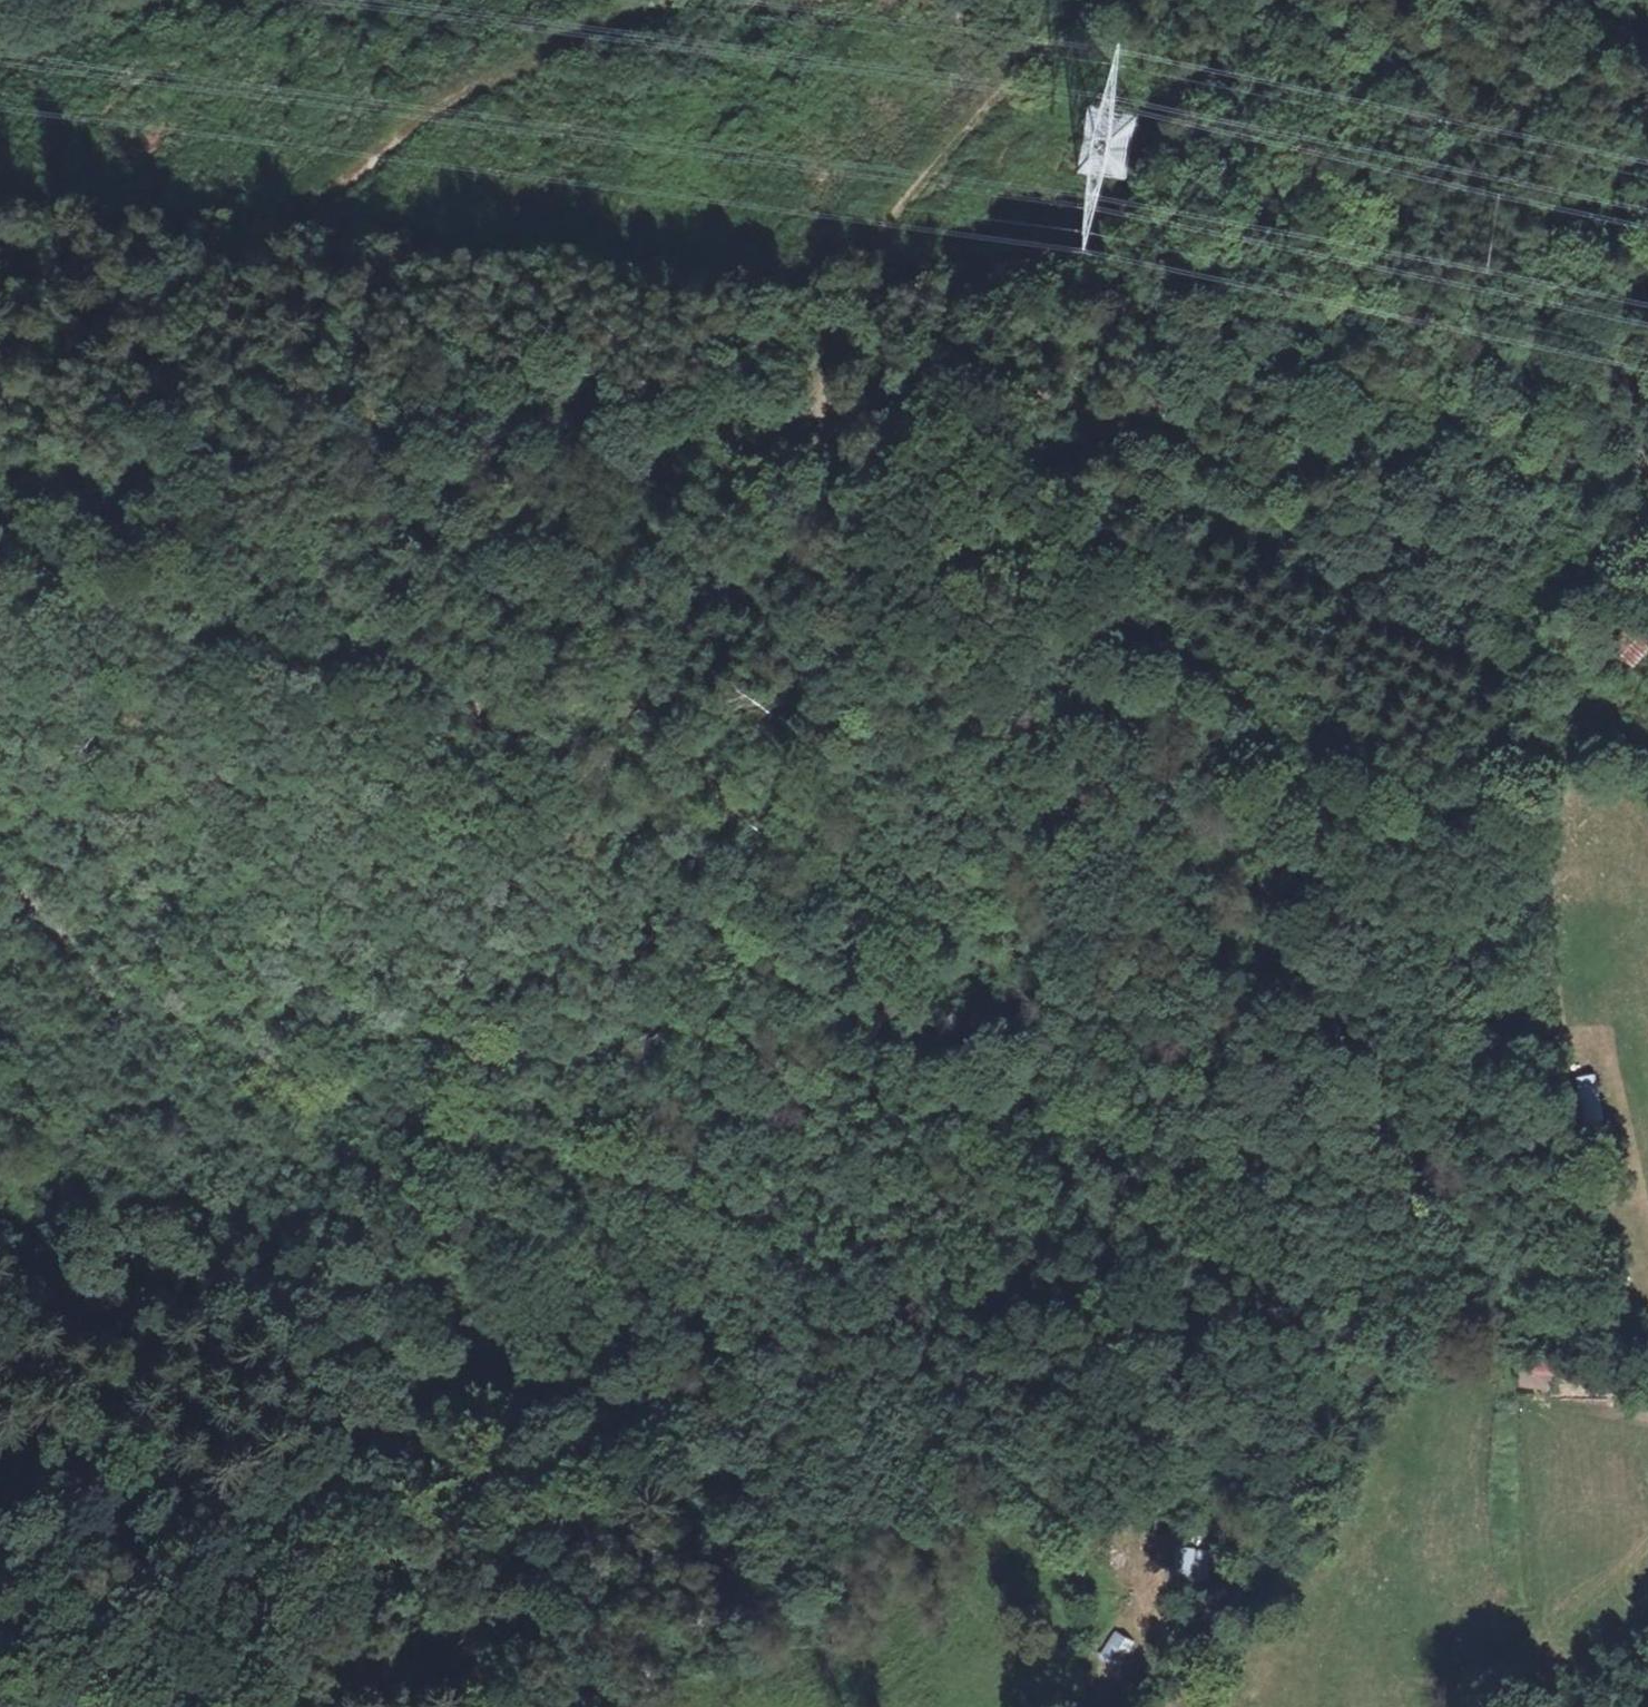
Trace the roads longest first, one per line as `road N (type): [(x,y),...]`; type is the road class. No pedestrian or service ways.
road 1 (track): [(1647,2),(1510,85),(1353,227),(1236,357),(1177,393),(1139,411),(1085,414),(1032,385),(952,391),(887,437),(854,438),(827,423),(825,366),(872,243),(952,115),(1072,0)]
road 2 (track): [(0,869),(76,954),(208,1148),(213,1197),(204,1260),(156,1291),(103,1270),(54,1229),(0,1153)]
road 3 (track): [(595,0),(487,84),(364,162),(224,276),(93,347),(0,420)]
road 4 (track): [(1647,1317),(1606,1287),(1551,1275),(1486,1292),(1444,1323),(1397,1368),(1319,1502),(1262,1574),(1143,1679),(1126,1706)]

